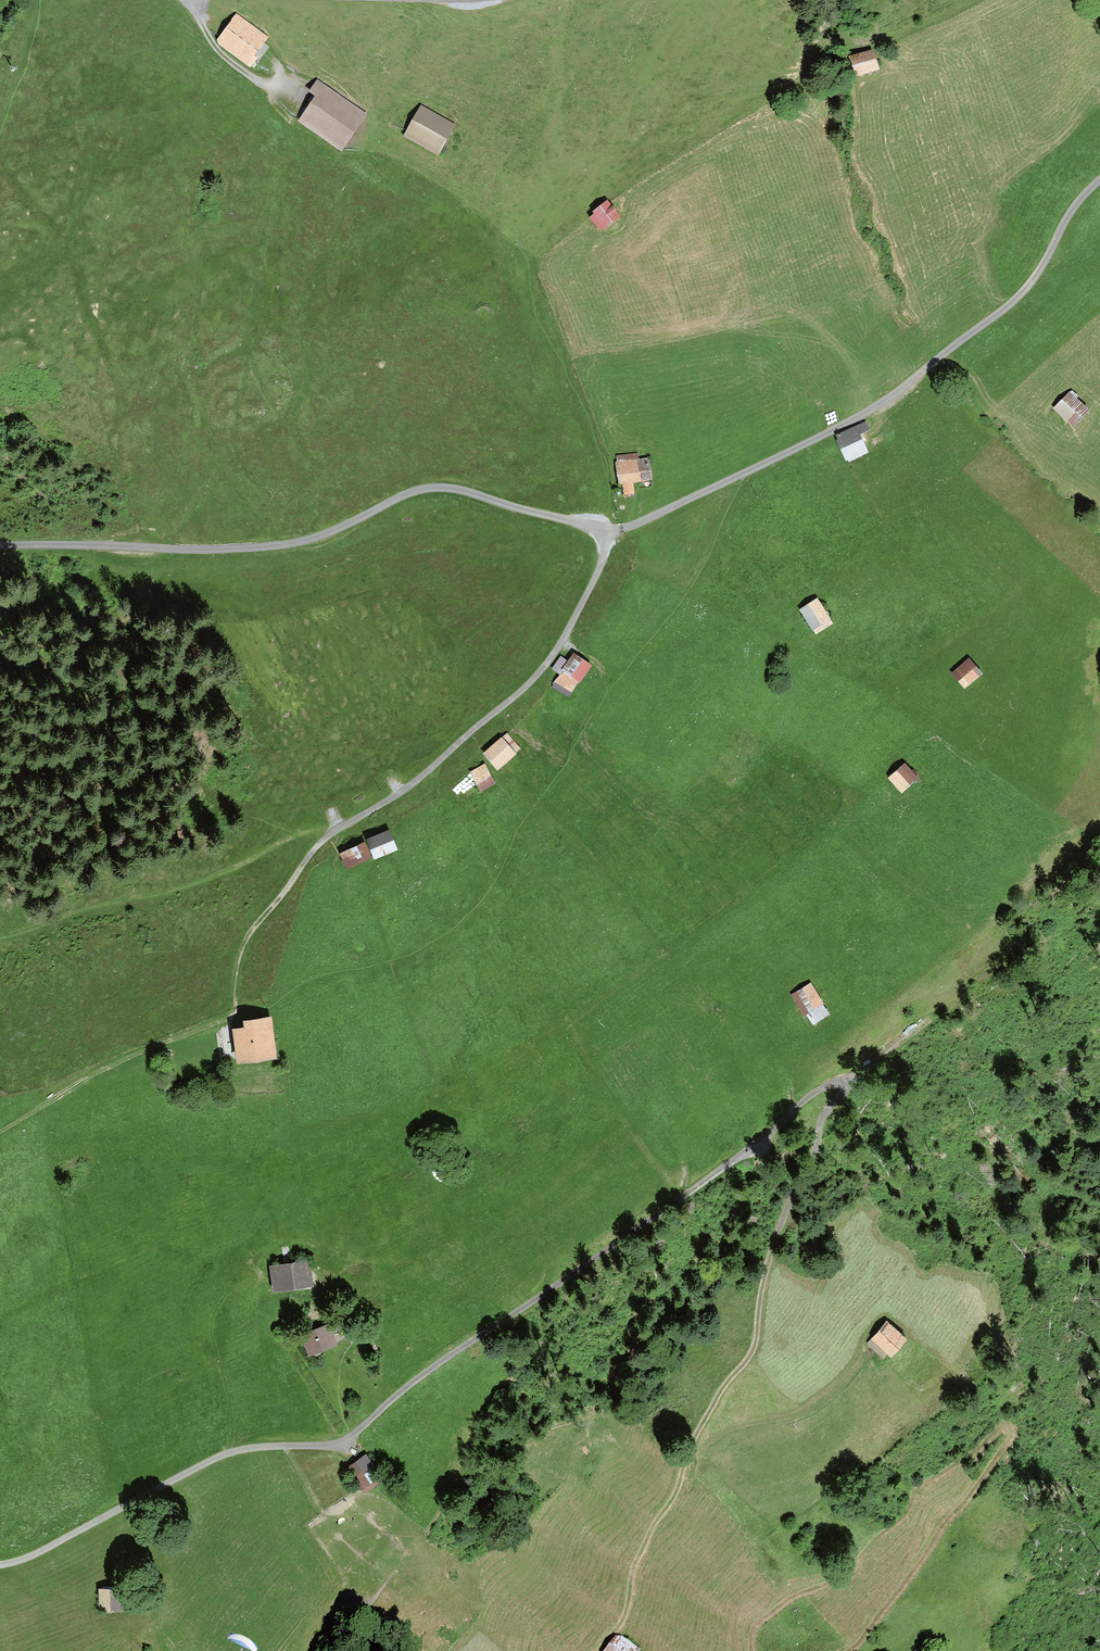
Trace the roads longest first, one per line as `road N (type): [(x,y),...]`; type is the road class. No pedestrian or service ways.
road 1 (track): [(927,1017),(865,1069),(814,1093),(748,1149),(433,1367),(343,1442),(230,1453),(48,1549),(0,1564)]
road 2 (track): [(600,1650),(627,1616),(631,1579),(694,1438),(754,1348),(763,1279),(843,1079)]
road 3 (track): [(852,1650),(1009,1442),(1005,1428),(921,1483),(904,1517),(856,1566),(753,1627),(750,1650)]
road 4 (track): [(606,529),(442,488),(411,492),(332,531),(276,545),(0,546)]
road 5 (track): [(1099,179),(1070,212),(1028,285),(897,393),(646,520),(606,529)]
road 6 (track): [(323,839),(408,788),(527,686),(597,573),(606,529)]
road 7 (track): [(270,1289),(253,1267),(233,1267),(211,1278),(200,1298),(201,1334),(222,1406),(217,1458)]
road 8 (track): [(47,1103),(101,1070),(233,1017)]
road 9 (track): [(233,1017),(247,937),(323,839)]

